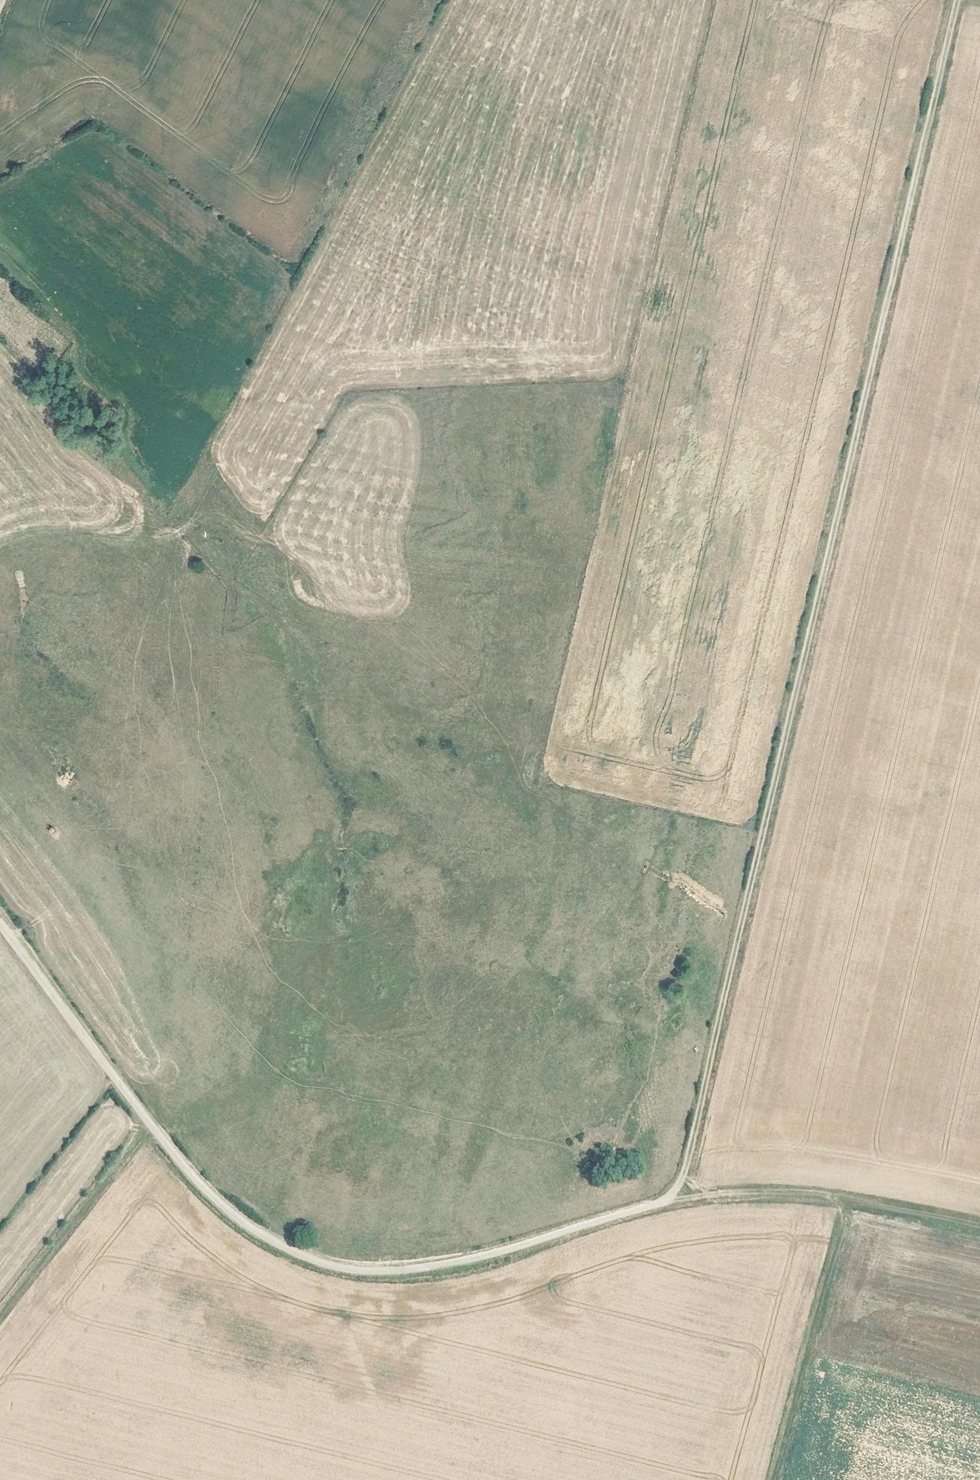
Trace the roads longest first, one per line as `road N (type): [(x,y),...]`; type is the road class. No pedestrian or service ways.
road 1 (track): [(0,922),(202,1185),(266,1237),(322,1261),(418,1268),(721,1193),(850,1198),(979,1228)]
road 2 (track): [(0,1312),(136,1140),(144,1116)]

